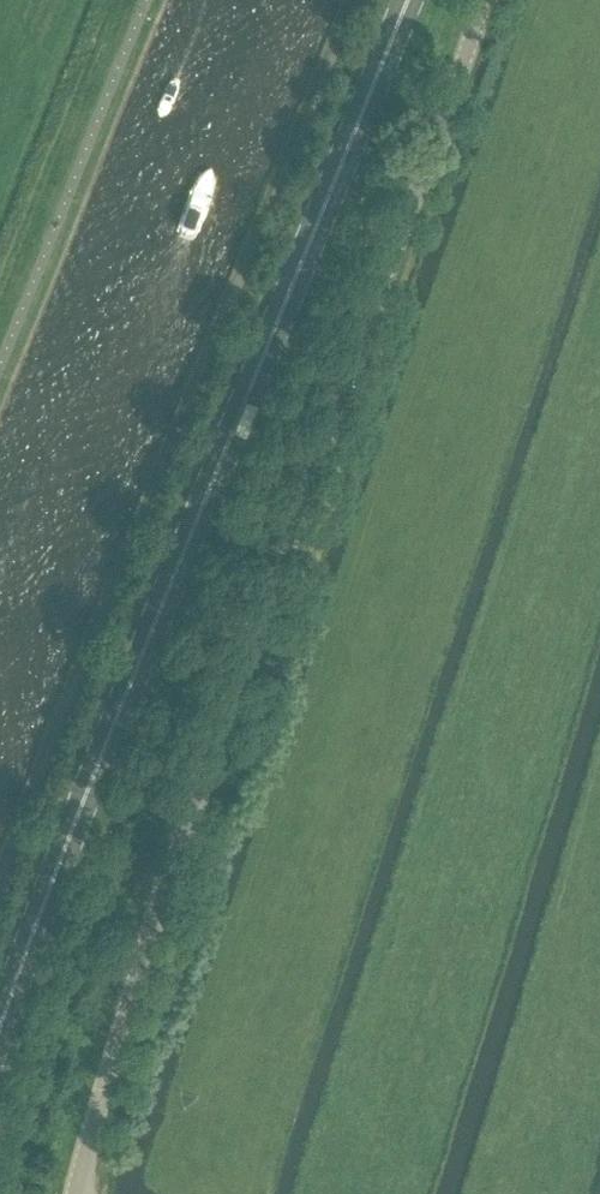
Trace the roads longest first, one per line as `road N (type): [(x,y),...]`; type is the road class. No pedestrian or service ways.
road 1 (unclassified): [(76,1193),(127,1006),(485,0)]
road 2 (primary): [(0,1033),(406,0)]

